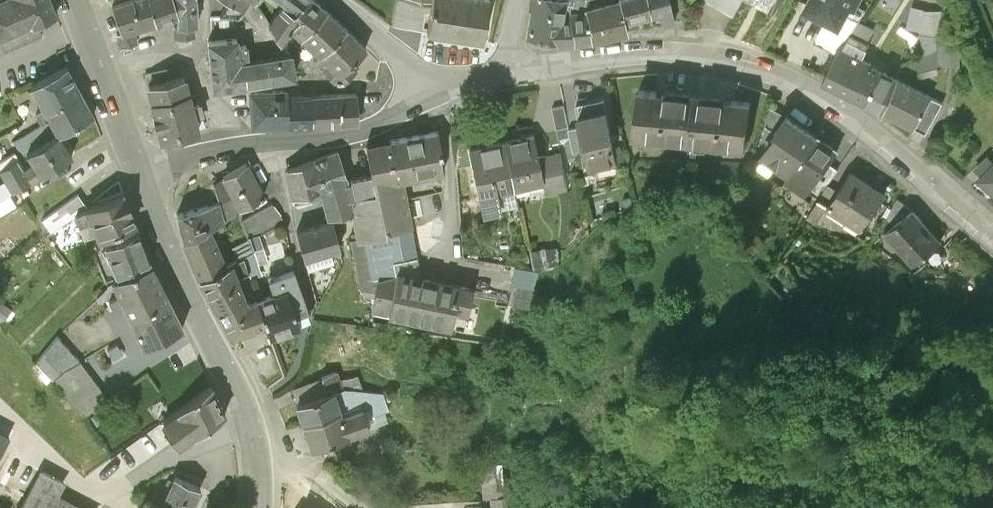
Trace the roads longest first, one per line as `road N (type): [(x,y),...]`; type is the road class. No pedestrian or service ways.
road 1 (residential): [(513,74),(642,58),(699,61),(789,85),(874,134),(992,249)]
road 2 (secondary): [(137,171),(248,413),(260,507)]
road 3 (residential): [(225,151),(365,132),(427,90)]
road 4 (residential): [(427,90),(333,0)]

